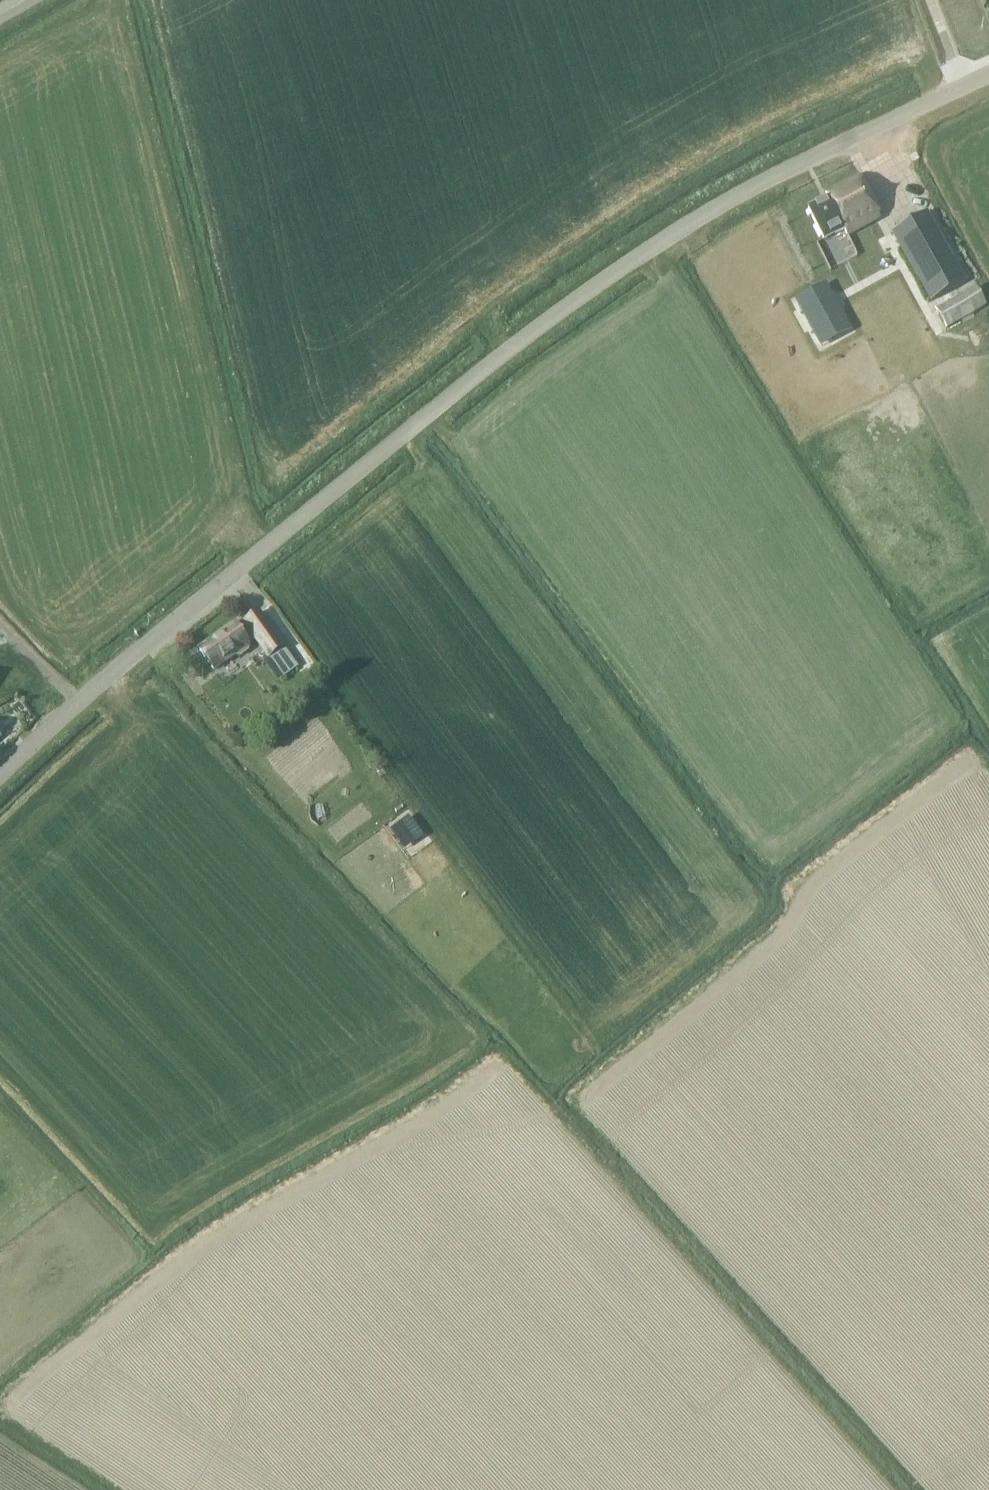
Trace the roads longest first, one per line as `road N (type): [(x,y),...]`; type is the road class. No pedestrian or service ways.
road 1 (unclassified): [(0,774),(154,638),(607,277),(728,200),(988,75)]

